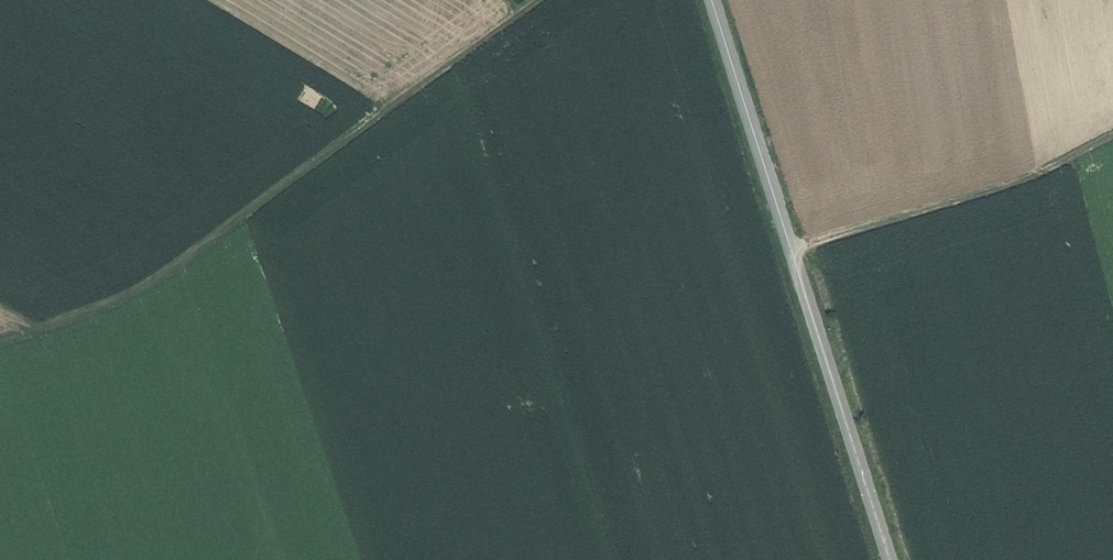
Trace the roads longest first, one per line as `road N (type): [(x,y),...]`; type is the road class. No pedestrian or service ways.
road 1 (track): [(0,340),(134,293),(542,0)]
road 2 (tertiary): [(890,559),(711,0)]
road 3 (track): [(1112,130),(1045,167),(791,250)]

